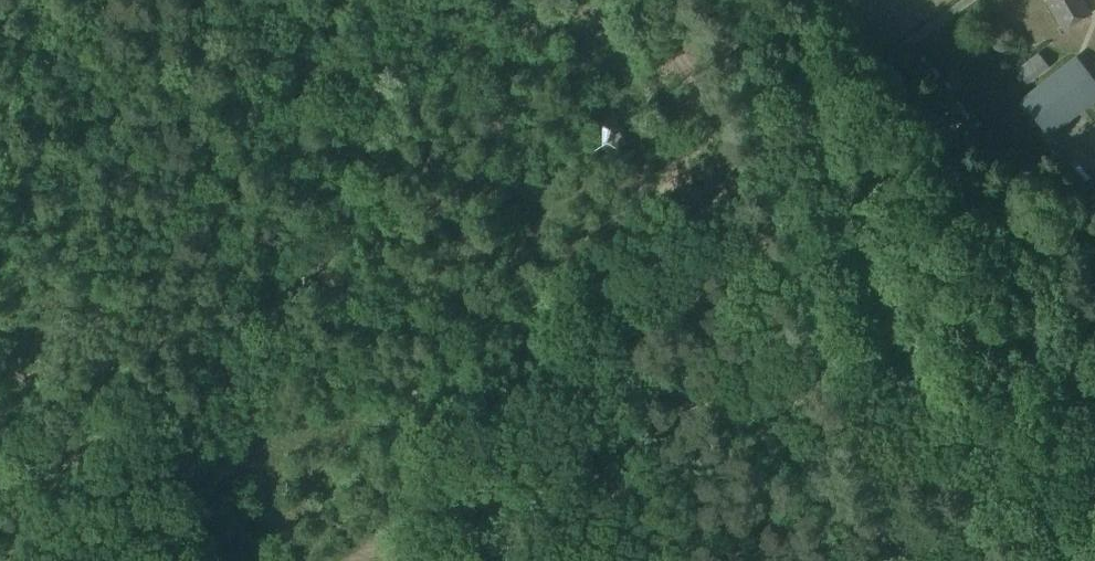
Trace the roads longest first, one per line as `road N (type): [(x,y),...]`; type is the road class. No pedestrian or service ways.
road 1 (track): [(764,143),(356,419),(317,427),(281,422),(258,406),(202,423),(0,513)]
road 2 (secondary): [(894,560),(723,0)]
road 3 (track): [(675,0),(844,560)]
road 4 (track): [(1094,509),(864,468)]
road 5 (track): [(423,380),(392,475),(354,527),(359,560)]

